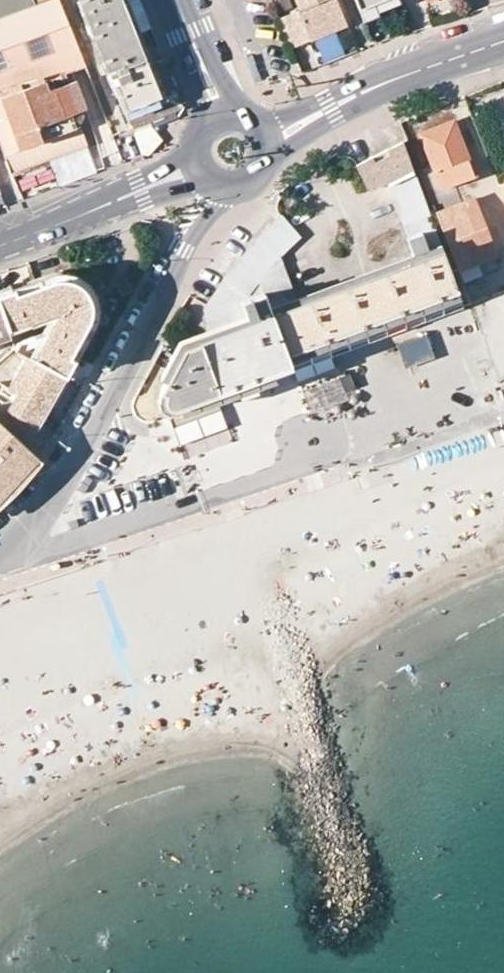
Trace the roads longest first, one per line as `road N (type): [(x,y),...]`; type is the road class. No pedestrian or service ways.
road 1 (residential): [(0,544),(47,498),(182,247),(222,193)]
road 2 (tertiary): [(308,118),(503,42)]
road 3 (tertiary): [(0,241),(167,180)]

